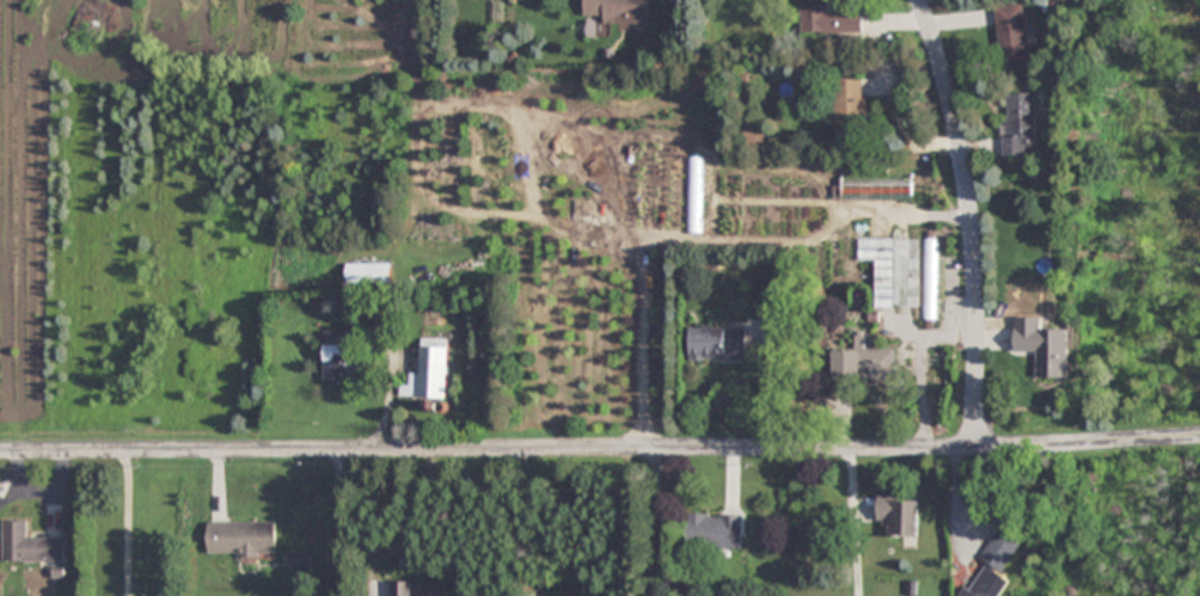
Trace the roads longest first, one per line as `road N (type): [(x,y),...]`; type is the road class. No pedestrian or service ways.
road 1 (residential): [(1199,434),(895,446),(0,448)]
road 2 (residential): [(975,443),(971,215),(941,62),(915,0)]
road 3 (residential): [(847,446),(860,595)]
road 4 (residential): [(655,446),(659,595)]

